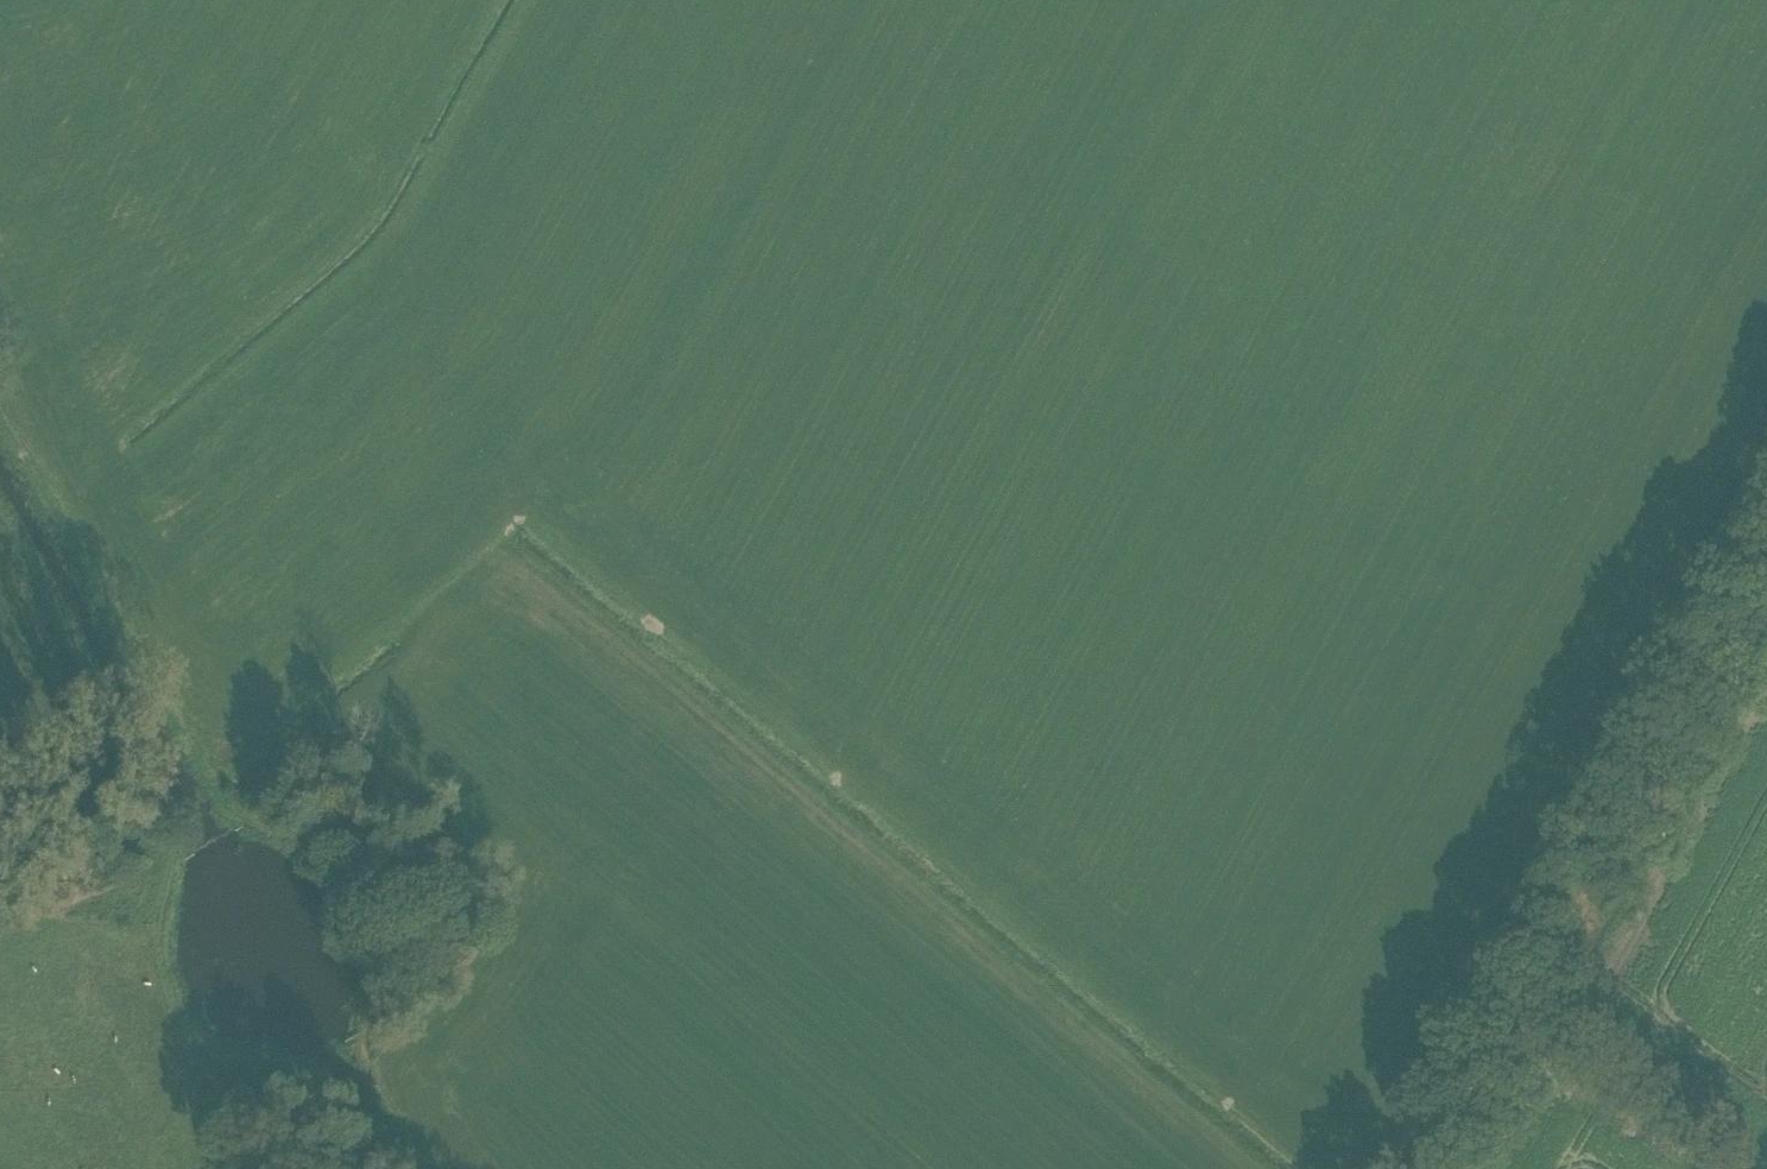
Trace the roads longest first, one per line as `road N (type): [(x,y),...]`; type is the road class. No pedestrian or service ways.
road 1 (track): [(1434,1168),(1766,579)]

